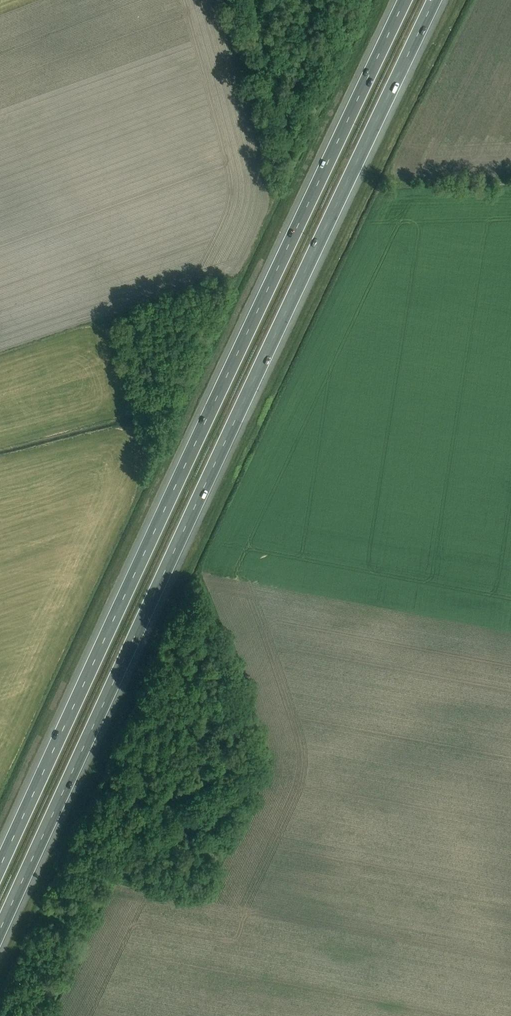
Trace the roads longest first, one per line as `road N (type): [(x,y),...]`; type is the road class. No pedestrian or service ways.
road 1 (motorway): [(0,933),(435,0)]
road 2 (motorway): [(406,0),(0,869)]

